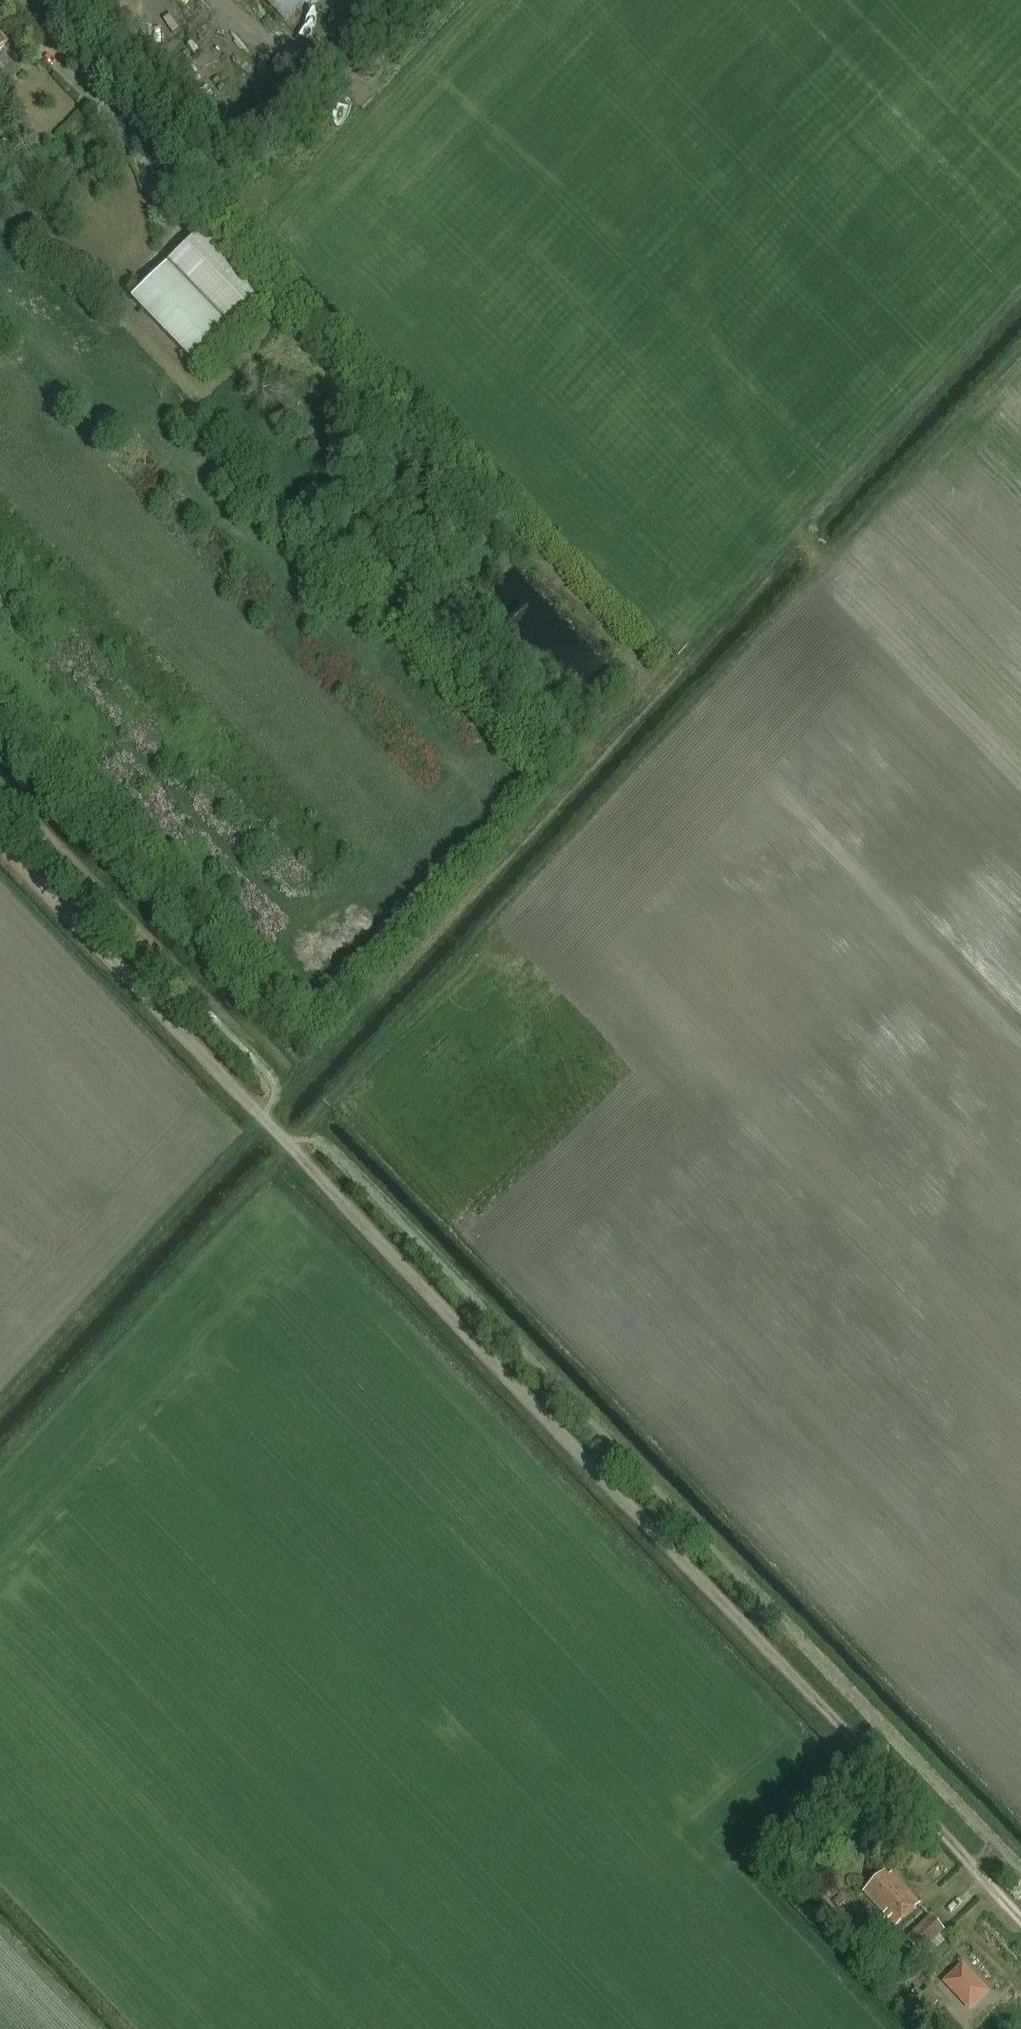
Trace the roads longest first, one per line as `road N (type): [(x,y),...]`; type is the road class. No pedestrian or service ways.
road 1 (track): [(287,1145),(1020,1921)]
road 2 (track): [(0,839),(263,1119)]

